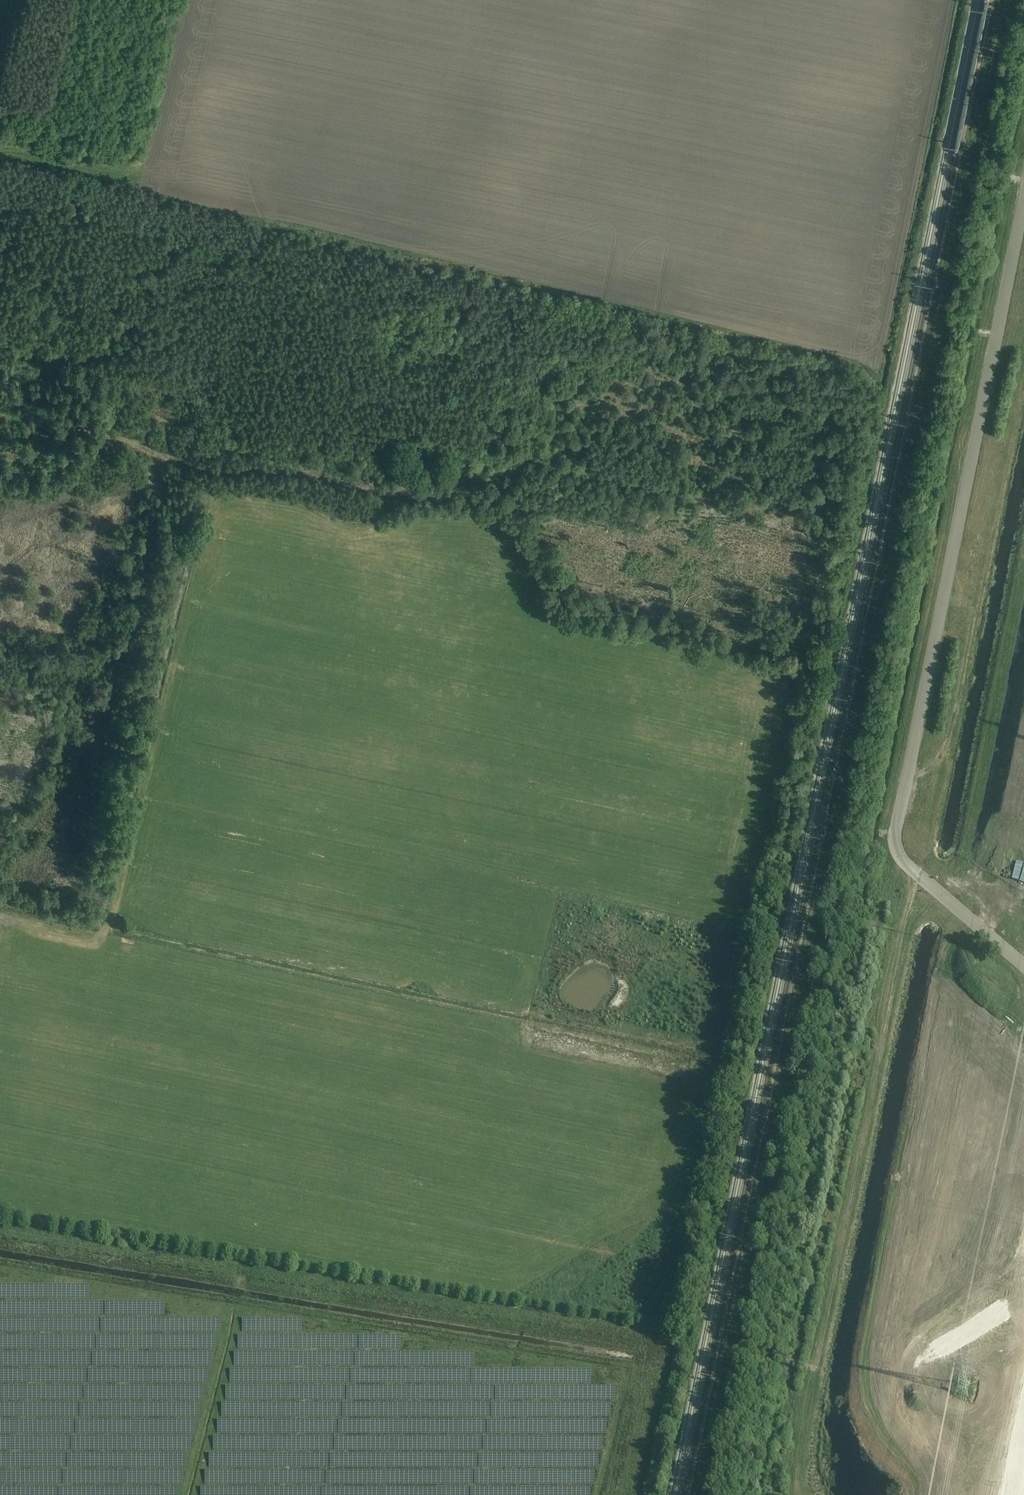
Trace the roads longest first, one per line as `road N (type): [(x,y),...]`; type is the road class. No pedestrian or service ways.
road 1 (track): [(0,409),(276,479),(376,495),(508,493),(562,521),(635,532),(669,512),(786,530),(821,553),(803,650),(735,645),(708,618),(584,588),(556,544)]
road 2 (unclassified): [(1023,967),(914,873),(894,846),(1023,201)]
road 3 (track): [(169,672),(107,935),(0,911)]
road 4 (track): [(0,156),(139,176)]

